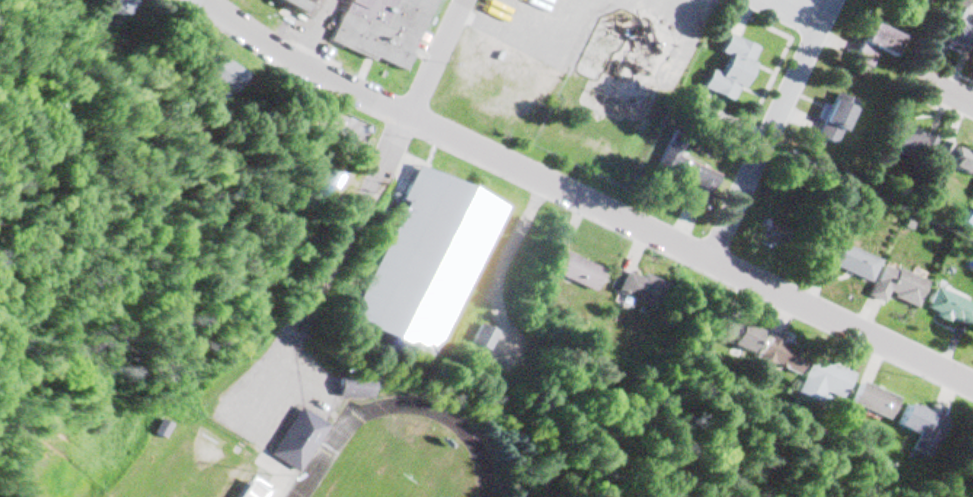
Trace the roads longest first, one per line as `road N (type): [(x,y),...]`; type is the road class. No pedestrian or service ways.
road 1 (residential): [(972,384),(405,117),(243,33),(199,0)]
road 2 (residential): [(405,117),(247,421)]
road 3 (residential): [(709,257),(829,0)]
road 4 (residential): [(405,117),(462,0)]

